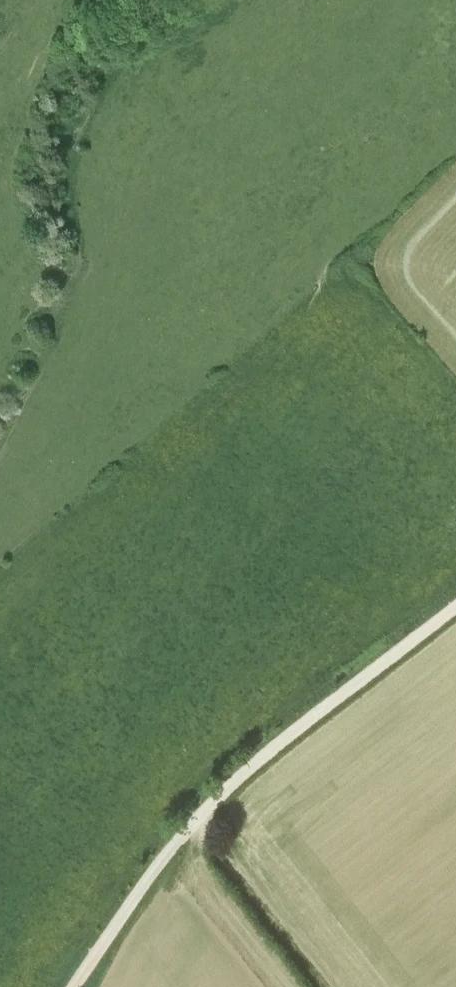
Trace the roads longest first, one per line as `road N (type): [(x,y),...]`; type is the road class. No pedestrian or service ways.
road 1 (track): [(74,986),(165,855),(214,800),(455,605)]
road 2 (track): [(322,986),(210,843),(198,816)]

